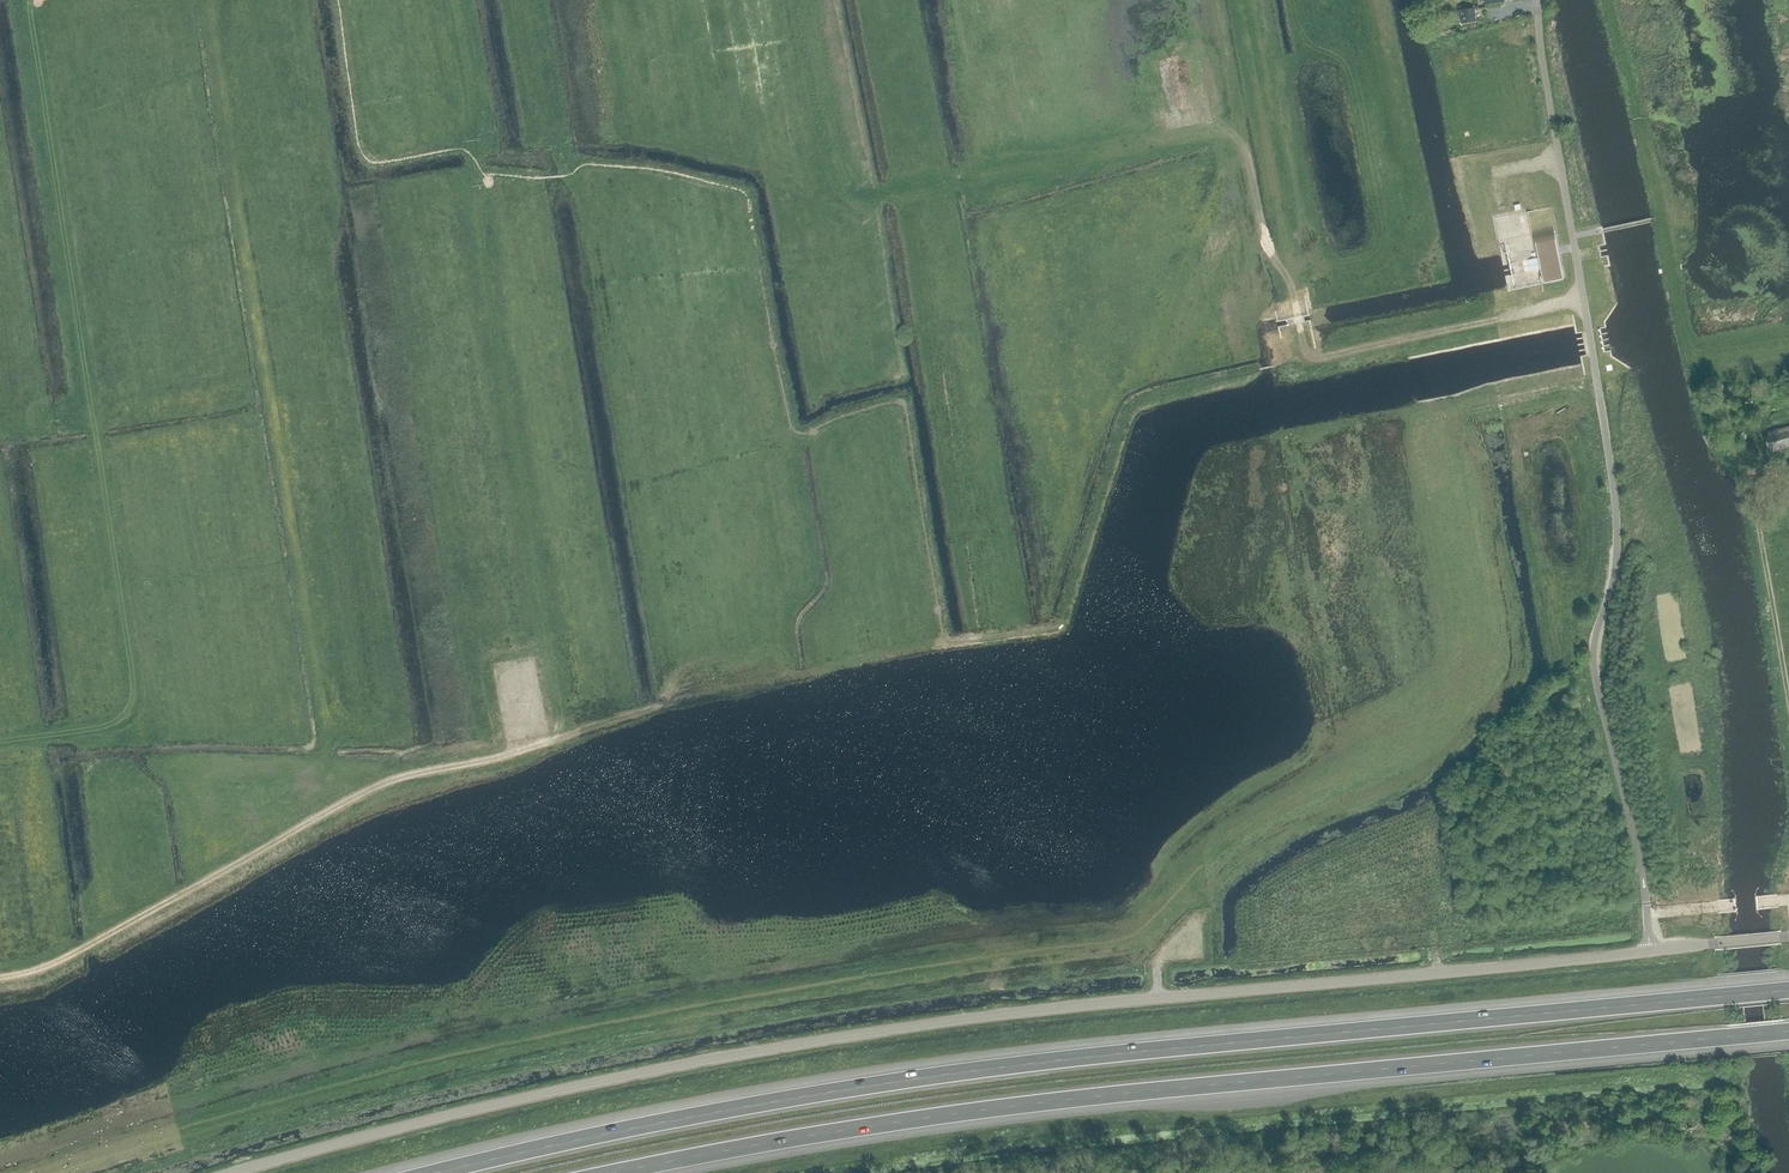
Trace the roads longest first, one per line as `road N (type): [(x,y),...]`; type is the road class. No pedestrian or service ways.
road 1 (unclassified): [(1724,943),(749,1043),(517,1089),(204,1172)]
road 2 (motorway): [(1788,990),(978,1070),(659,1123),(436,1172)]
road 3 (motorway): [(616,1172),(949,1114),(1788,1031)]
road 4 (track): [(1583,300),(1310,357)]
road 5 (track): [(1788,703),(1752,482)]

